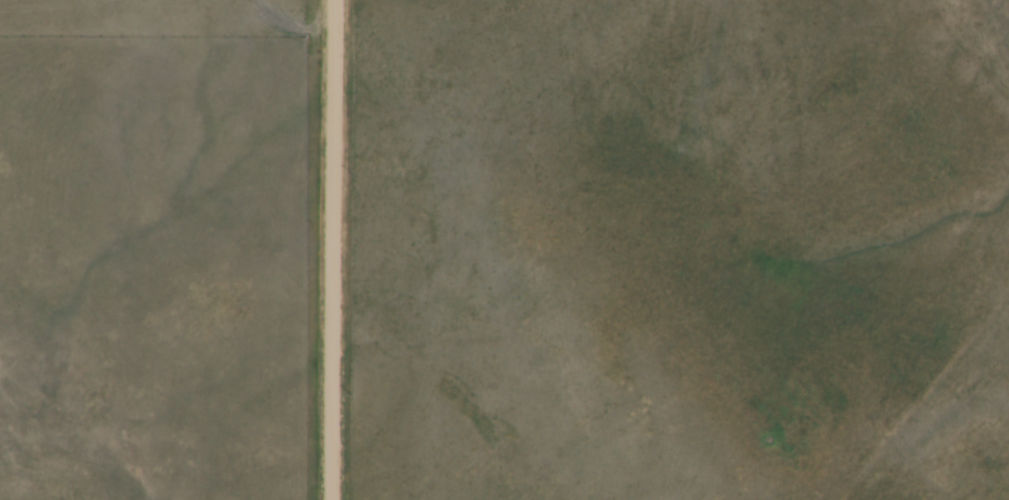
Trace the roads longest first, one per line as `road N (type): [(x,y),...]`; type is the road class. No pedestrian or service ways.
road 1 (residential): [(331,499),(333,0)]

